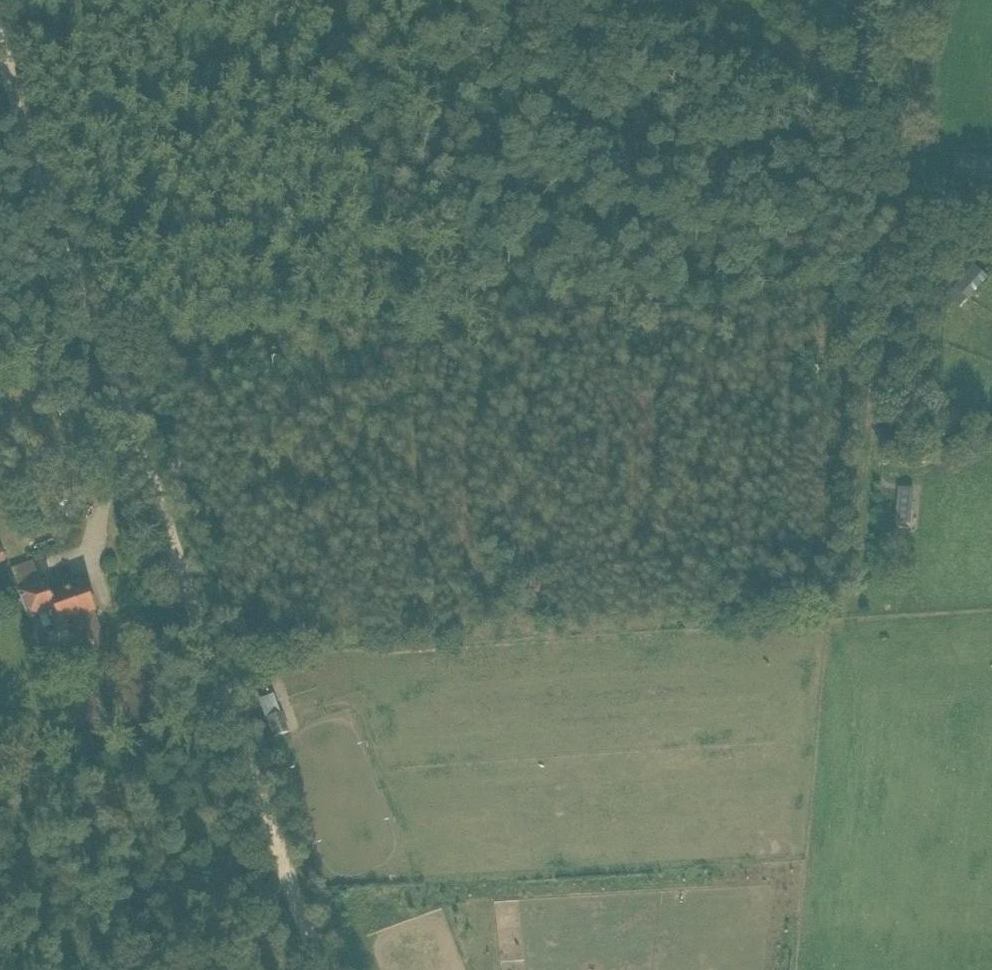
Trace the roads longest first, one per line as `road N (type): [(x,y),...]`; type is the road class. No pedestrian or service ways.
road 1 (residential): [(316,969),(0,47)]

